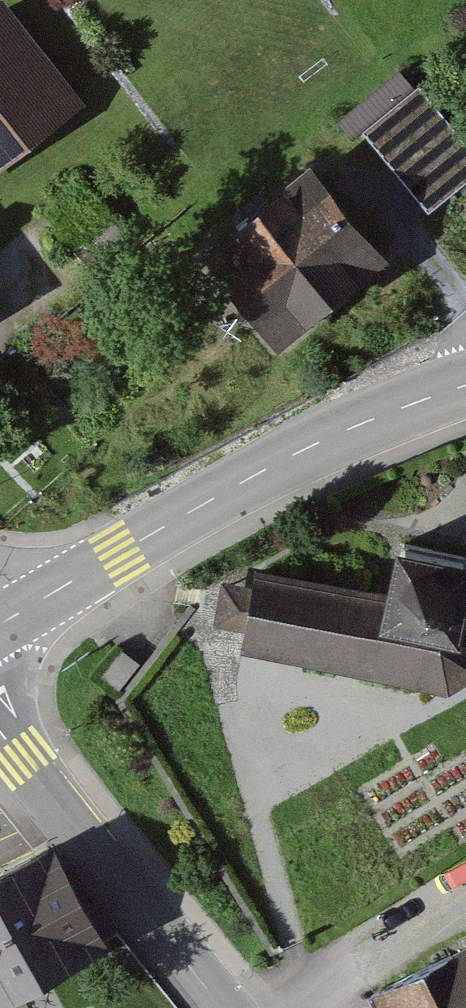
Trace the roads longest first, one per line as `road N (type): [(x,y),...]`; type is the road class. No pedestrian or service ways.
road 1 (tertiary): [(465,386),(367,421),(249,479),(0,623)]
road 2 (tertiary): [(0,727),(217,1007)]
road 3 (residential): [(465,897),(266,1007)]

